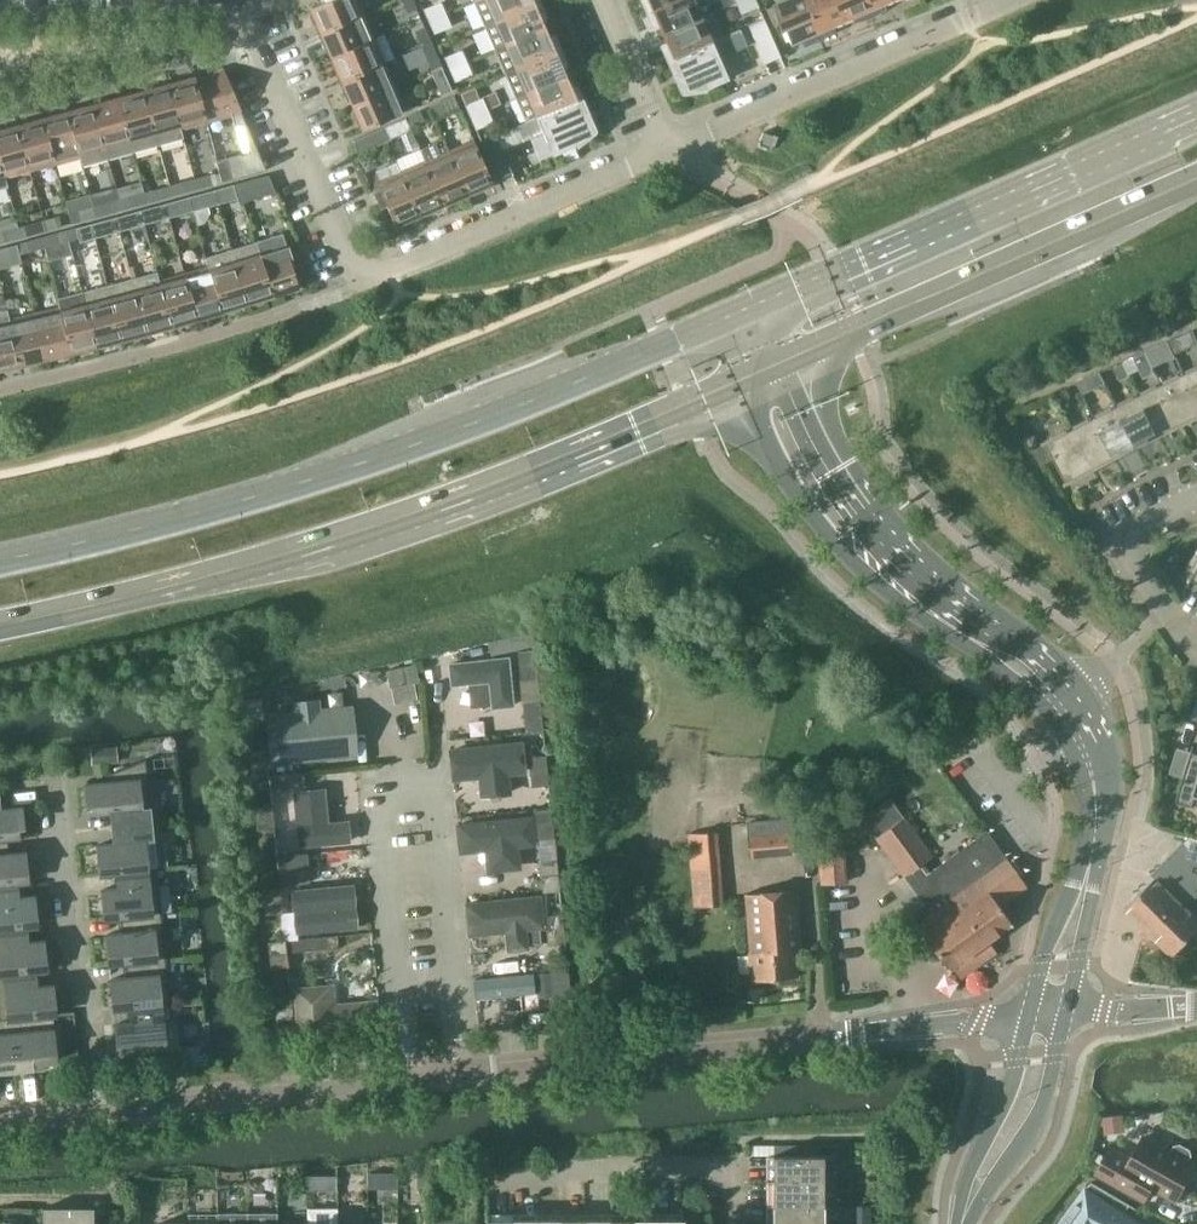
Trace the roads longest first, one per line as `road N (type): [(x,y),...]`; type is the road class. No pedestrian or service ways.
road 1 (residential): [(98,1115),(1051,1017)]
road 2 (residential): [(0,16),(248,16),(357,277),(368,282),(669,147)]
road 3 (primary): [(0,626),(344,545),(520,481),(768,371)]
road 4 (tertiary): [(1051,1017),(1101,829),(1102,766),(1093,736),(1077,708),(1028,663),(918,594),(856,533),(818,480),(768,371)]
road 5 (primary): [(746,313),(321,477),(0,561)]
road 6 (primary): [(1196,116),(746,313)]
road 7 (primary): [(768,371),(1196,177)]
road 8 (residential): [(669,147),(1003,0)]
road 9 (residential): [(98,1115),(65,810)]
road 10 (residential): [(735,1223),(734,1179),(622,1171),(482,1186)]
road 11 (residential): [(1196,645),(1132,554),(1107,540),(1196,497)]
road 12 (tertiary): [(966,1223),(1025,1102),(1051,1017)]
road 13 (residential): [(669,147),(608,0)]
road 14 (residential): [(1051,1017),(1196,1004)]

